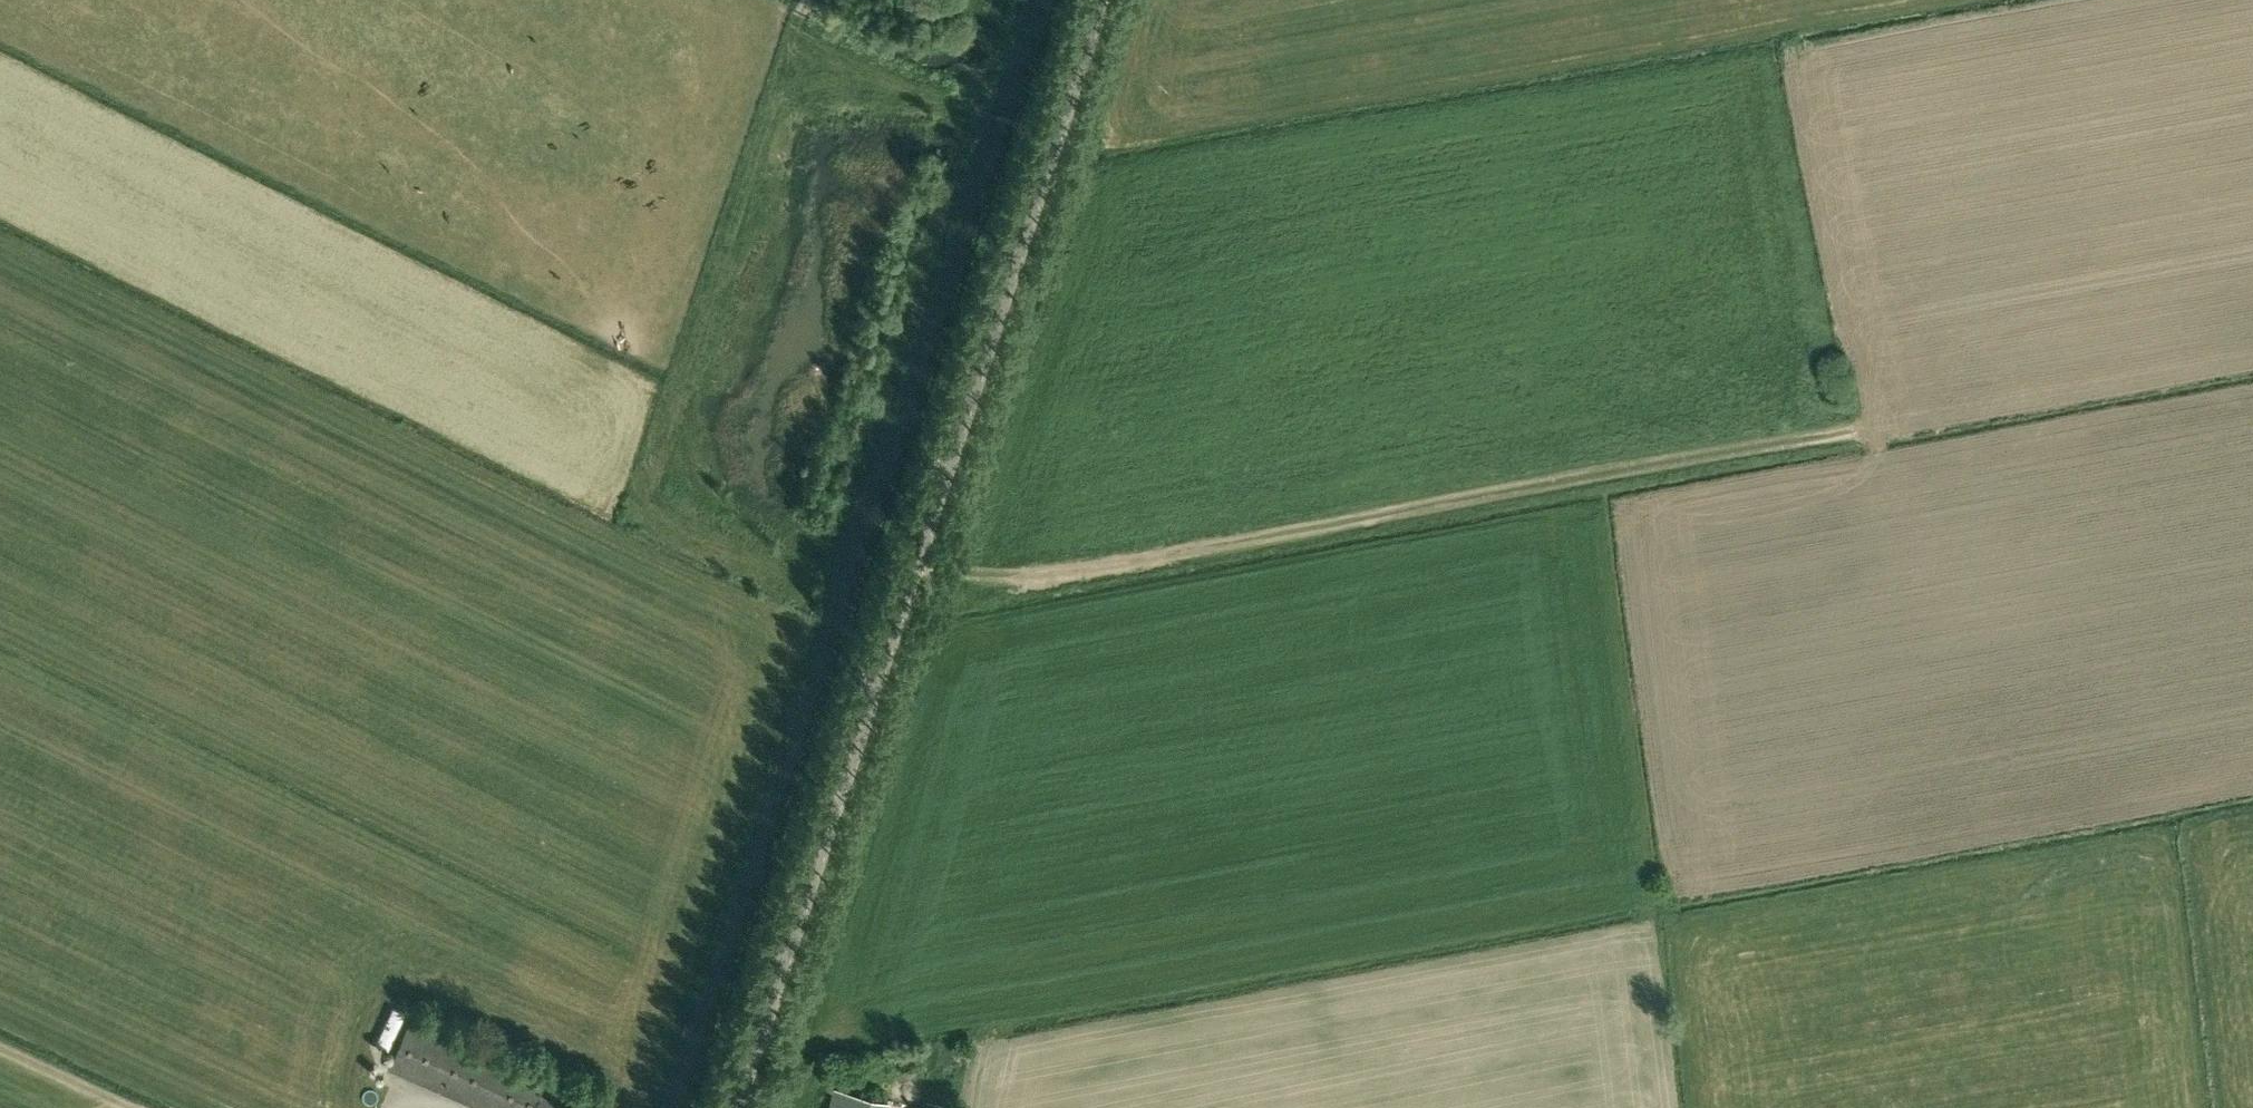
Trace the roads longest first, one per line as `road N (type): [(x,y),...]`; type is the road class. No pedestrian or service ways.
road 1 (tertiary): [(734,1107),(1101,0)]
road 2 (track): [(0,1048),(127,1107)]

